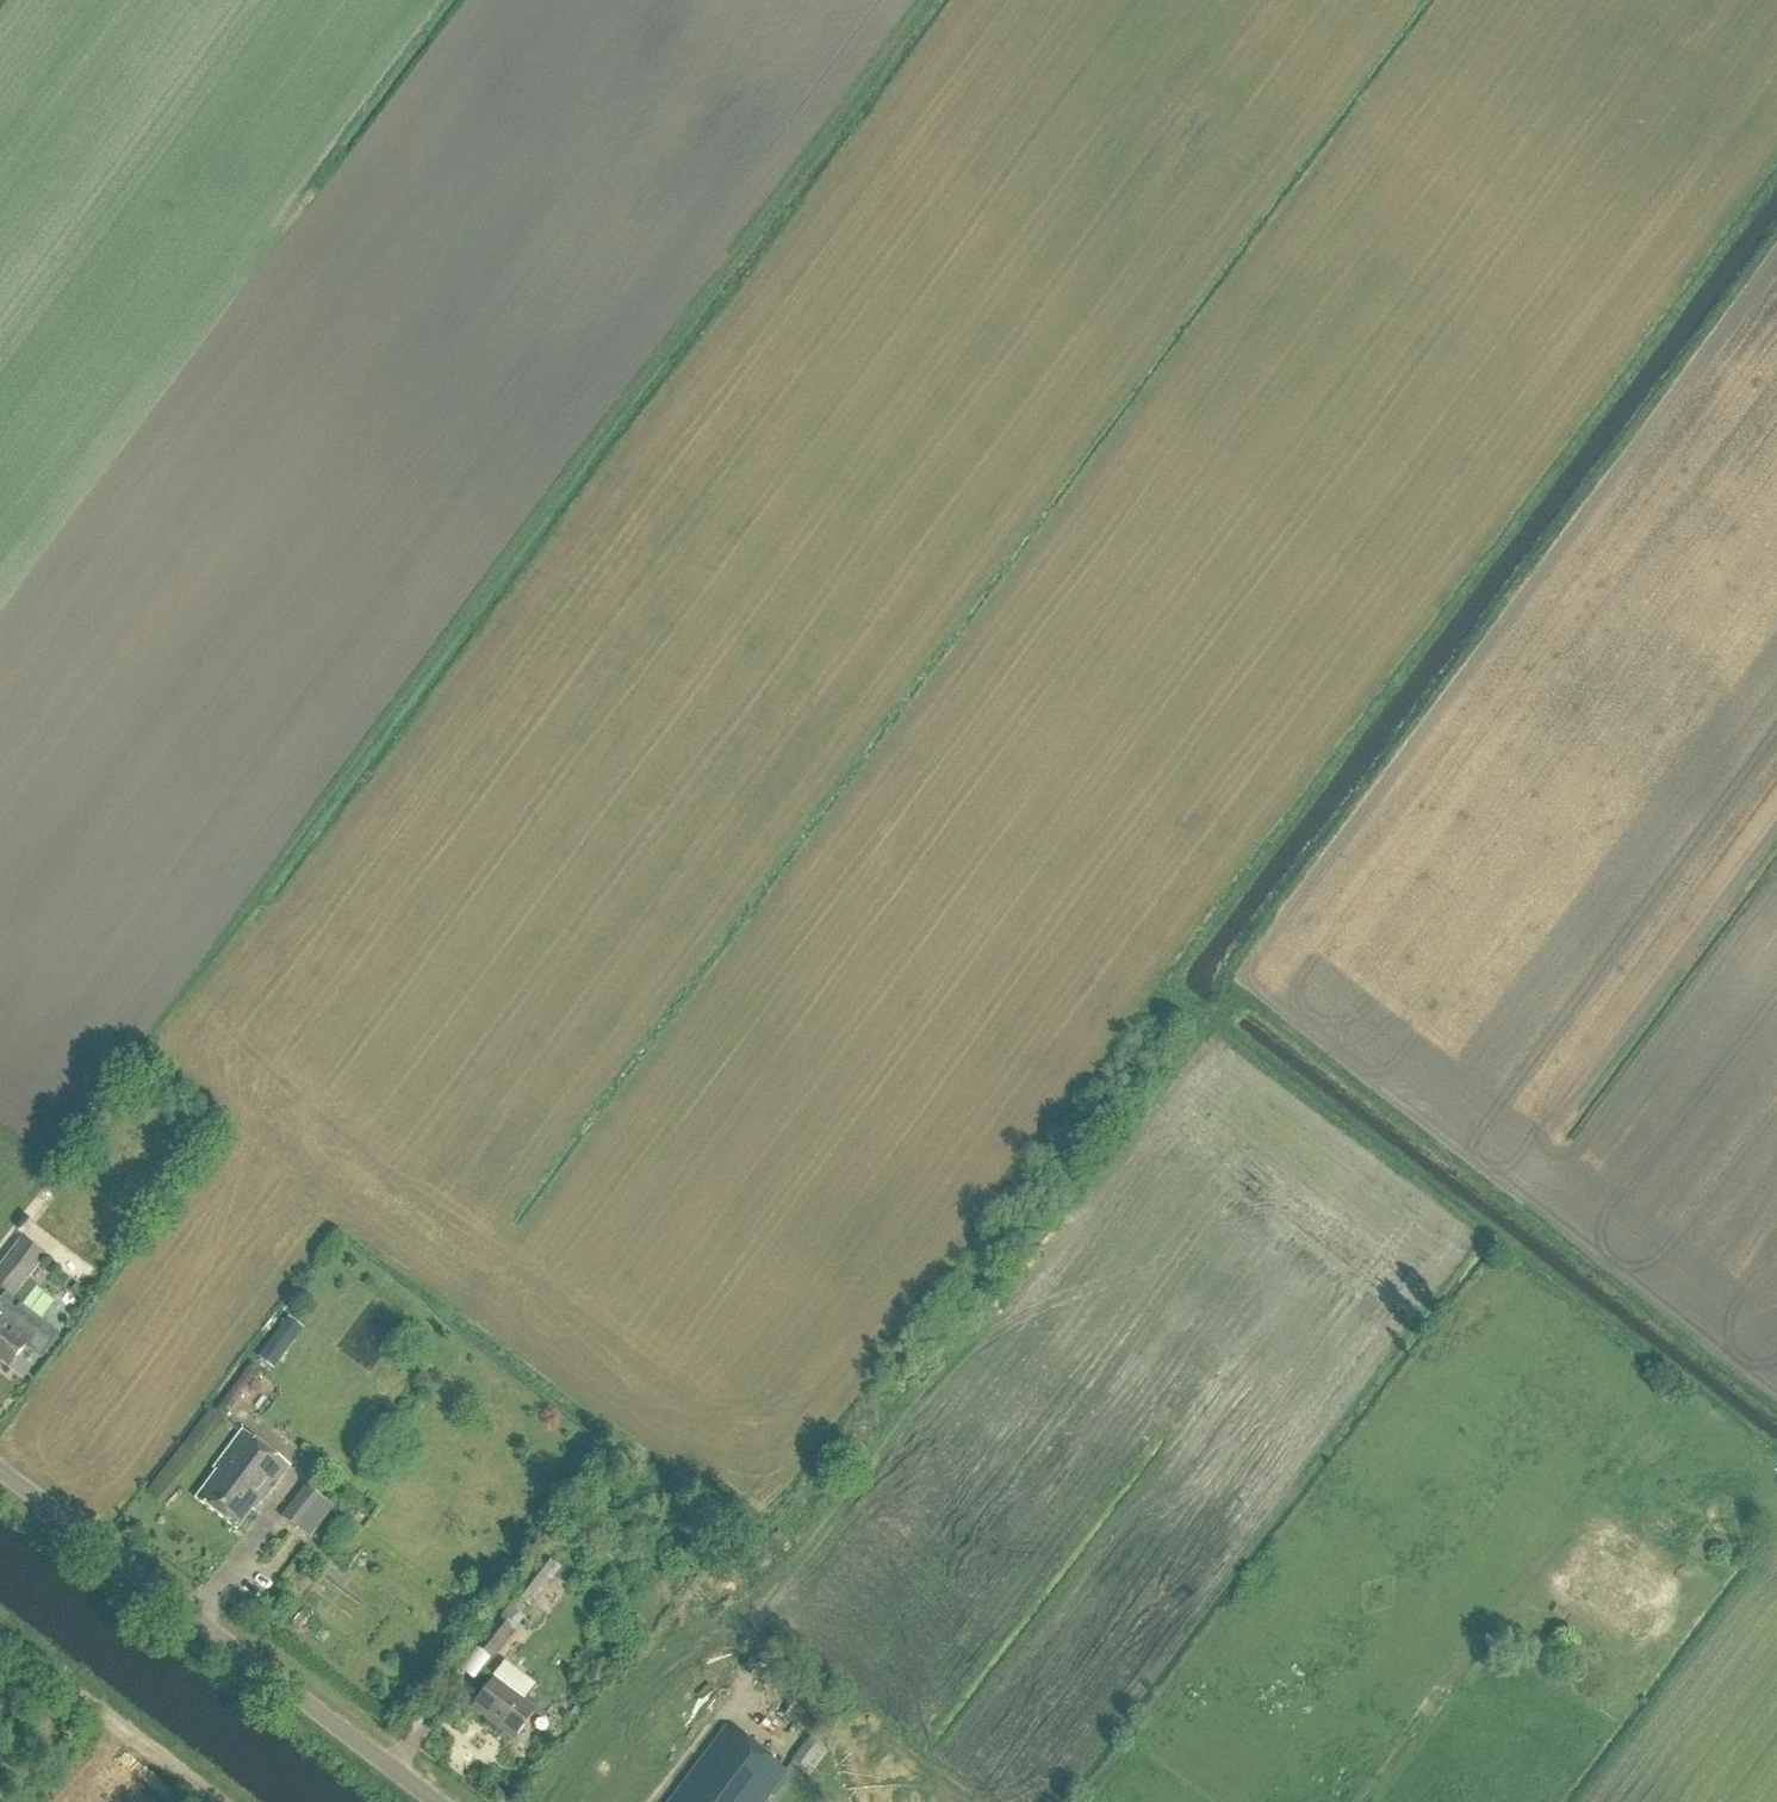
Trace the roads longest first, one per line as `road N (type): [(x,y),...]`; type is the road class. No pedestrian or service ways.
road 1 (tertiary): [(439,1801),(0,1470)]
road 2 (track): [(0,1637),(217,1801)]

